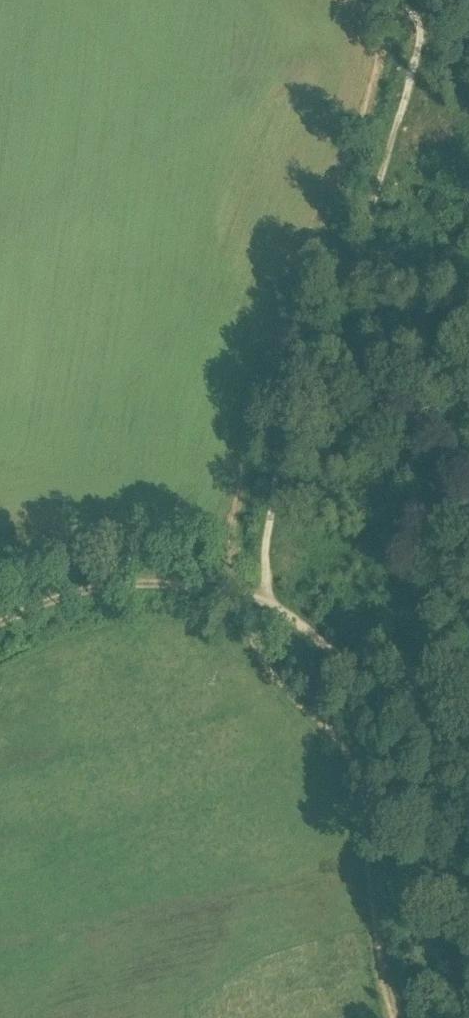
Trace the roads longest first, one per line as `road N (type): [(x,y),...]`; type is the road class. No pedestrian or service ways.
road 1 (track): [(403,0),(424,21),(262,528),(260,593)]
road 2 (track): [(392,1017),(372,938),(351,775),(340,748),(258,657),(234,593)]
road 3 (track): [(0,619),(115,580),(260,593)]
road 4 (track): [(260,593),(315,641),(437,706),(468,740)]

